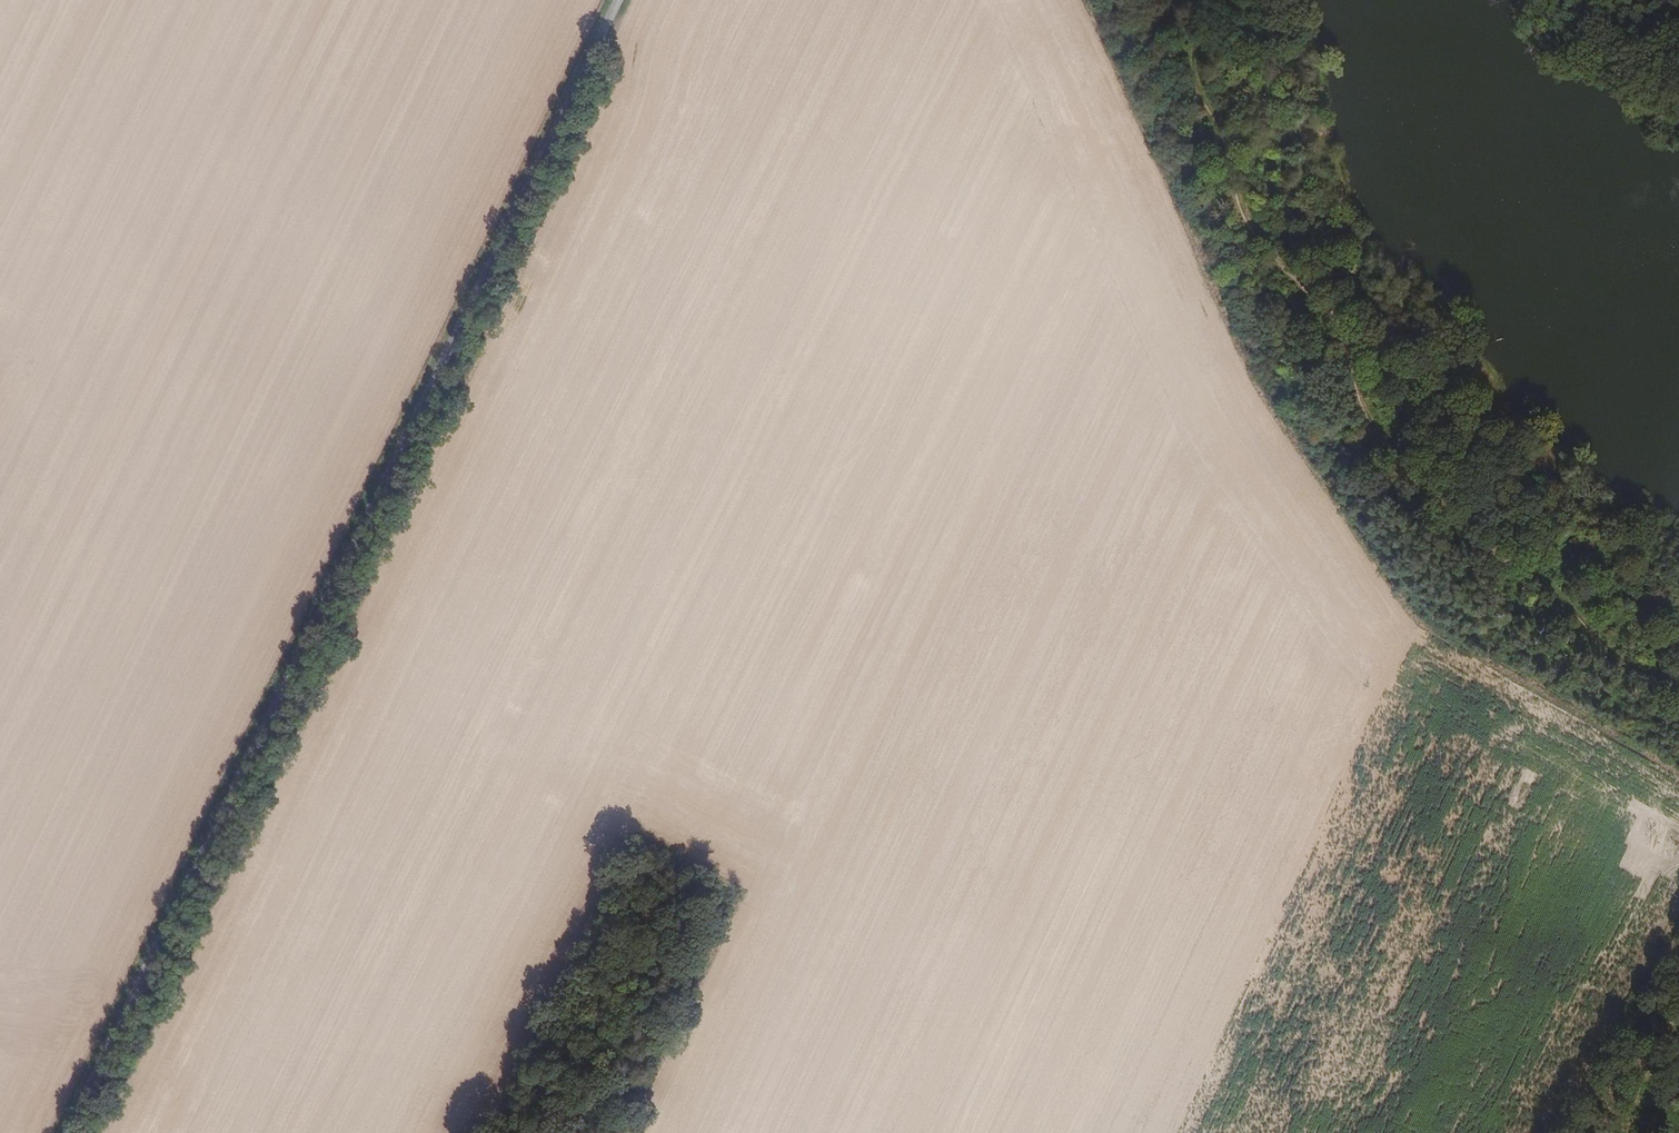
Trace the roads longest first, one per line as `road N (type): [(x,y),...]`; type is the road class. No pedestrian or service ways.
road 1 (tertiary): [(64,1132),(614,0)]
road 2 (track): [(1194,0),(1201,28),(1194,75),(1255,235),(1379,439),(1639,673),(1678,692)]

